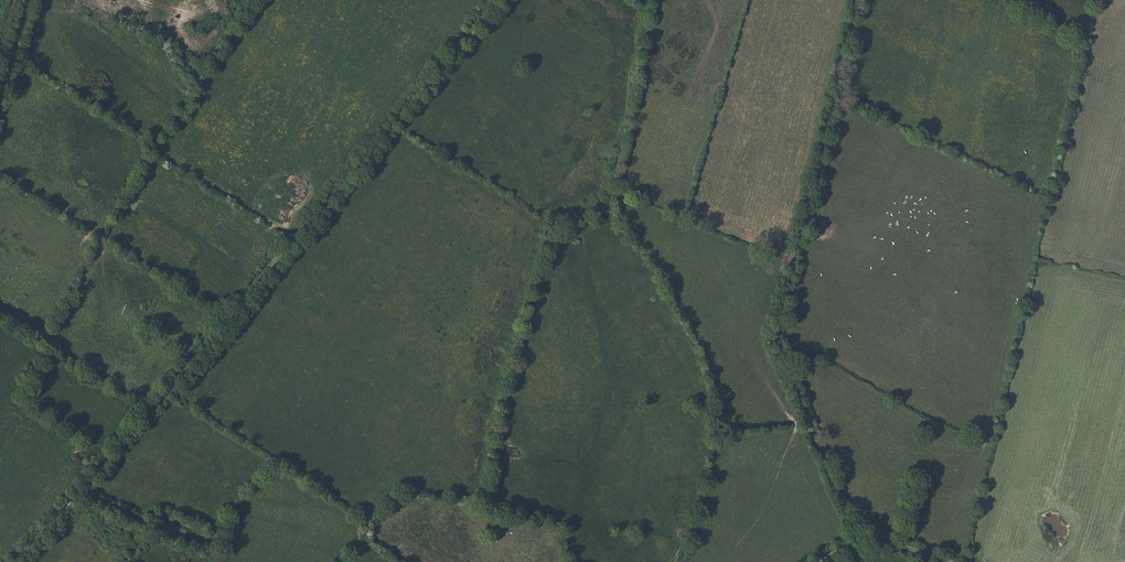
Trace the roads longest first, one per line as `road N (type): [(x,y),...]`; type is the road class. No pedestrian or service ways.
road 1 (track): [(16,561),(496,0)]
road 2 (track): [(857,537),(789,378),(779,336),(855,0)]

